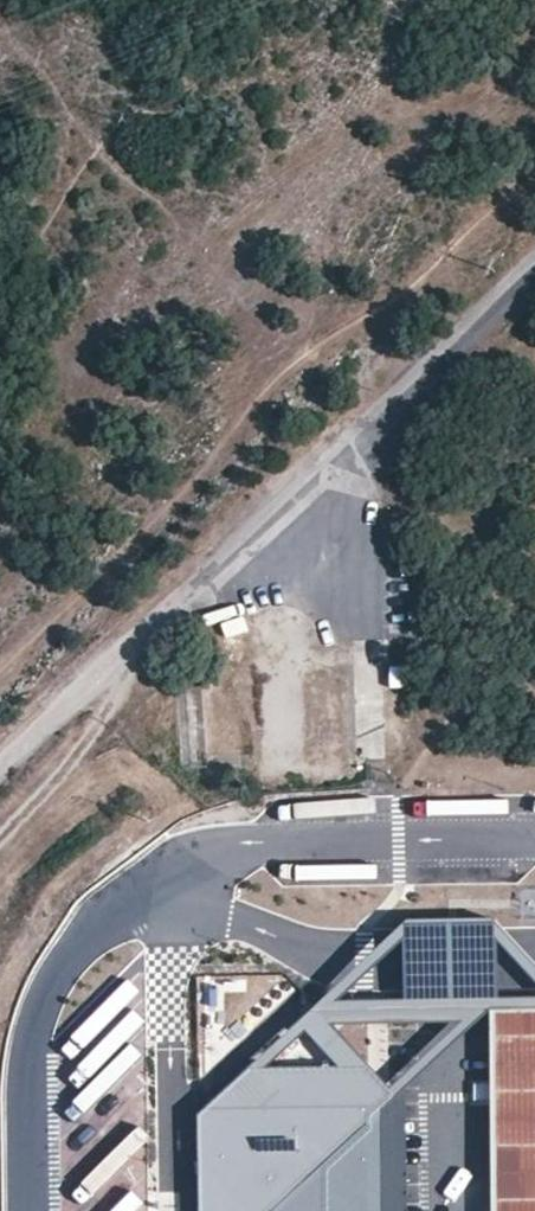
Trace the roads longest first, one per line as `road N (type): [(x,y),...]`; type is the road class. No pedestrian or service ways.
road 1 (unclassified): [(534,257),(220,567),(0,769)]
road 2 (track): [(281,353),(313,328),(409,294),(534,179)]

